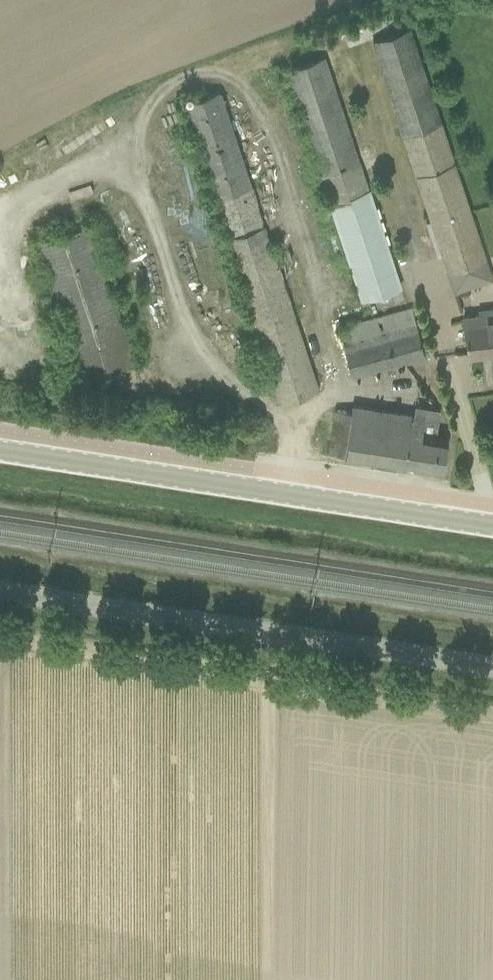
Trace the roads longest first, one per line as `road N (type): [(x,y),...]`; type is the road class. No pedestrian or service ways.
road 1 (tertiary): [(492,526),(0,450)]
road 2 (unclassified): [(492,665),(0,591)]

